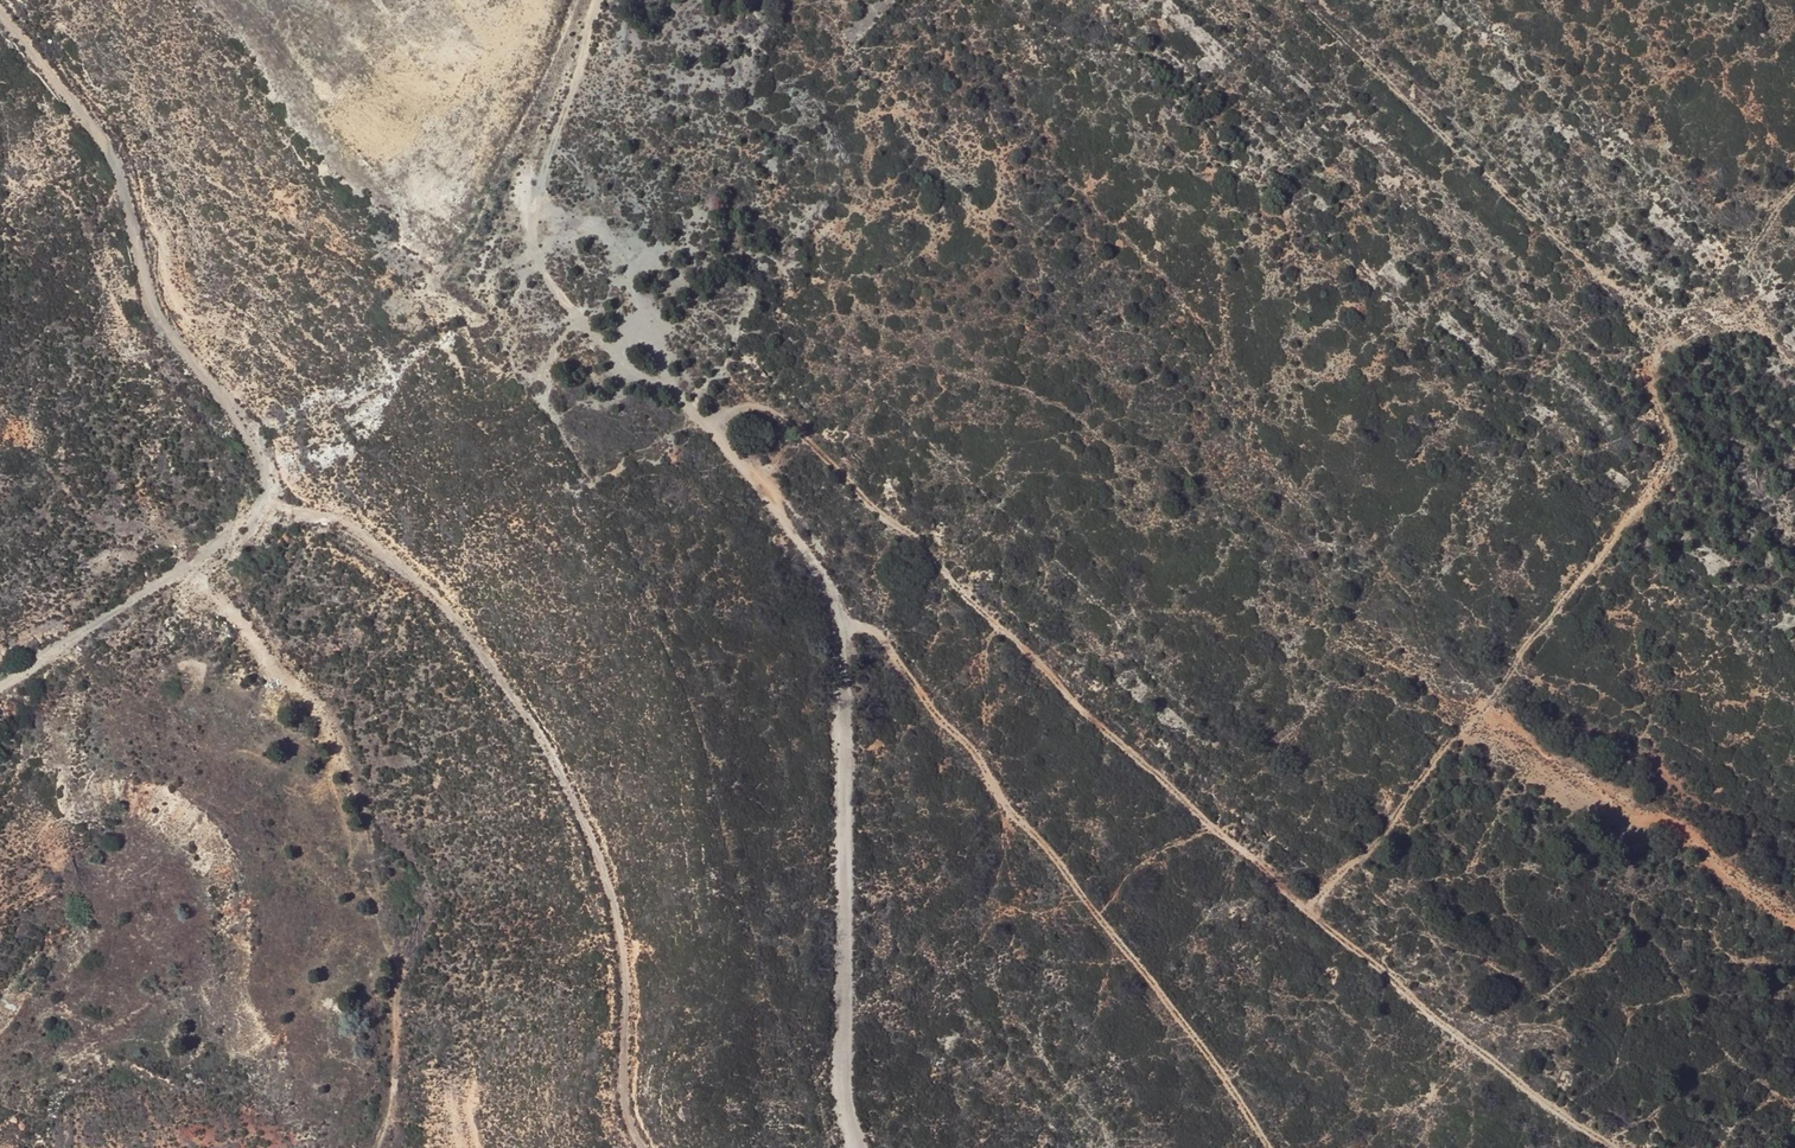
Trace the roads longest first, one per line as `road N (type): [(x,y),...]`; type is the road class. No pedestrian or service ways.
road 1 (track): [(587,0),(534,138),(522,214),(529,260),(578,312),(715,429),(1277,1147)]
road 2 (track): [(650,1147),(625,1091),(610,902),(593,839),(441,594),(412,567),(321,513),(264,509),(266,451),(174,349),(152,309),(108,146),(0,22)]
road 3 (track): [(1614,1147),(1304,909),(991,626),(795,426),(743,410),(715,429)]
road 4 (track): [(1794,185),(1736,259),(1729,289),(1660,319),(1652,352),(1675,447),(1663,478),(1304,909)]
road 5 (track): [(1794,445),(1304,0)]
road 6 (track): [(843,602),(848,1104),(855,1147)]
road 7 (track): [(0,687),(264,509)]

